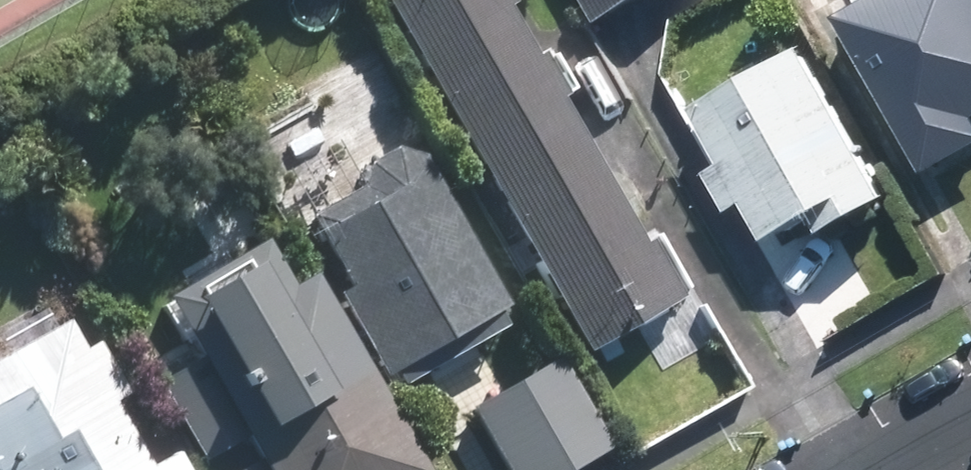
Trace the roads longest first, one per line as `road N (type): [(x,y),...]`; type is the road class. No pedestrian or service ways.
road 1 (residential): [(859,469),(970,407)]

